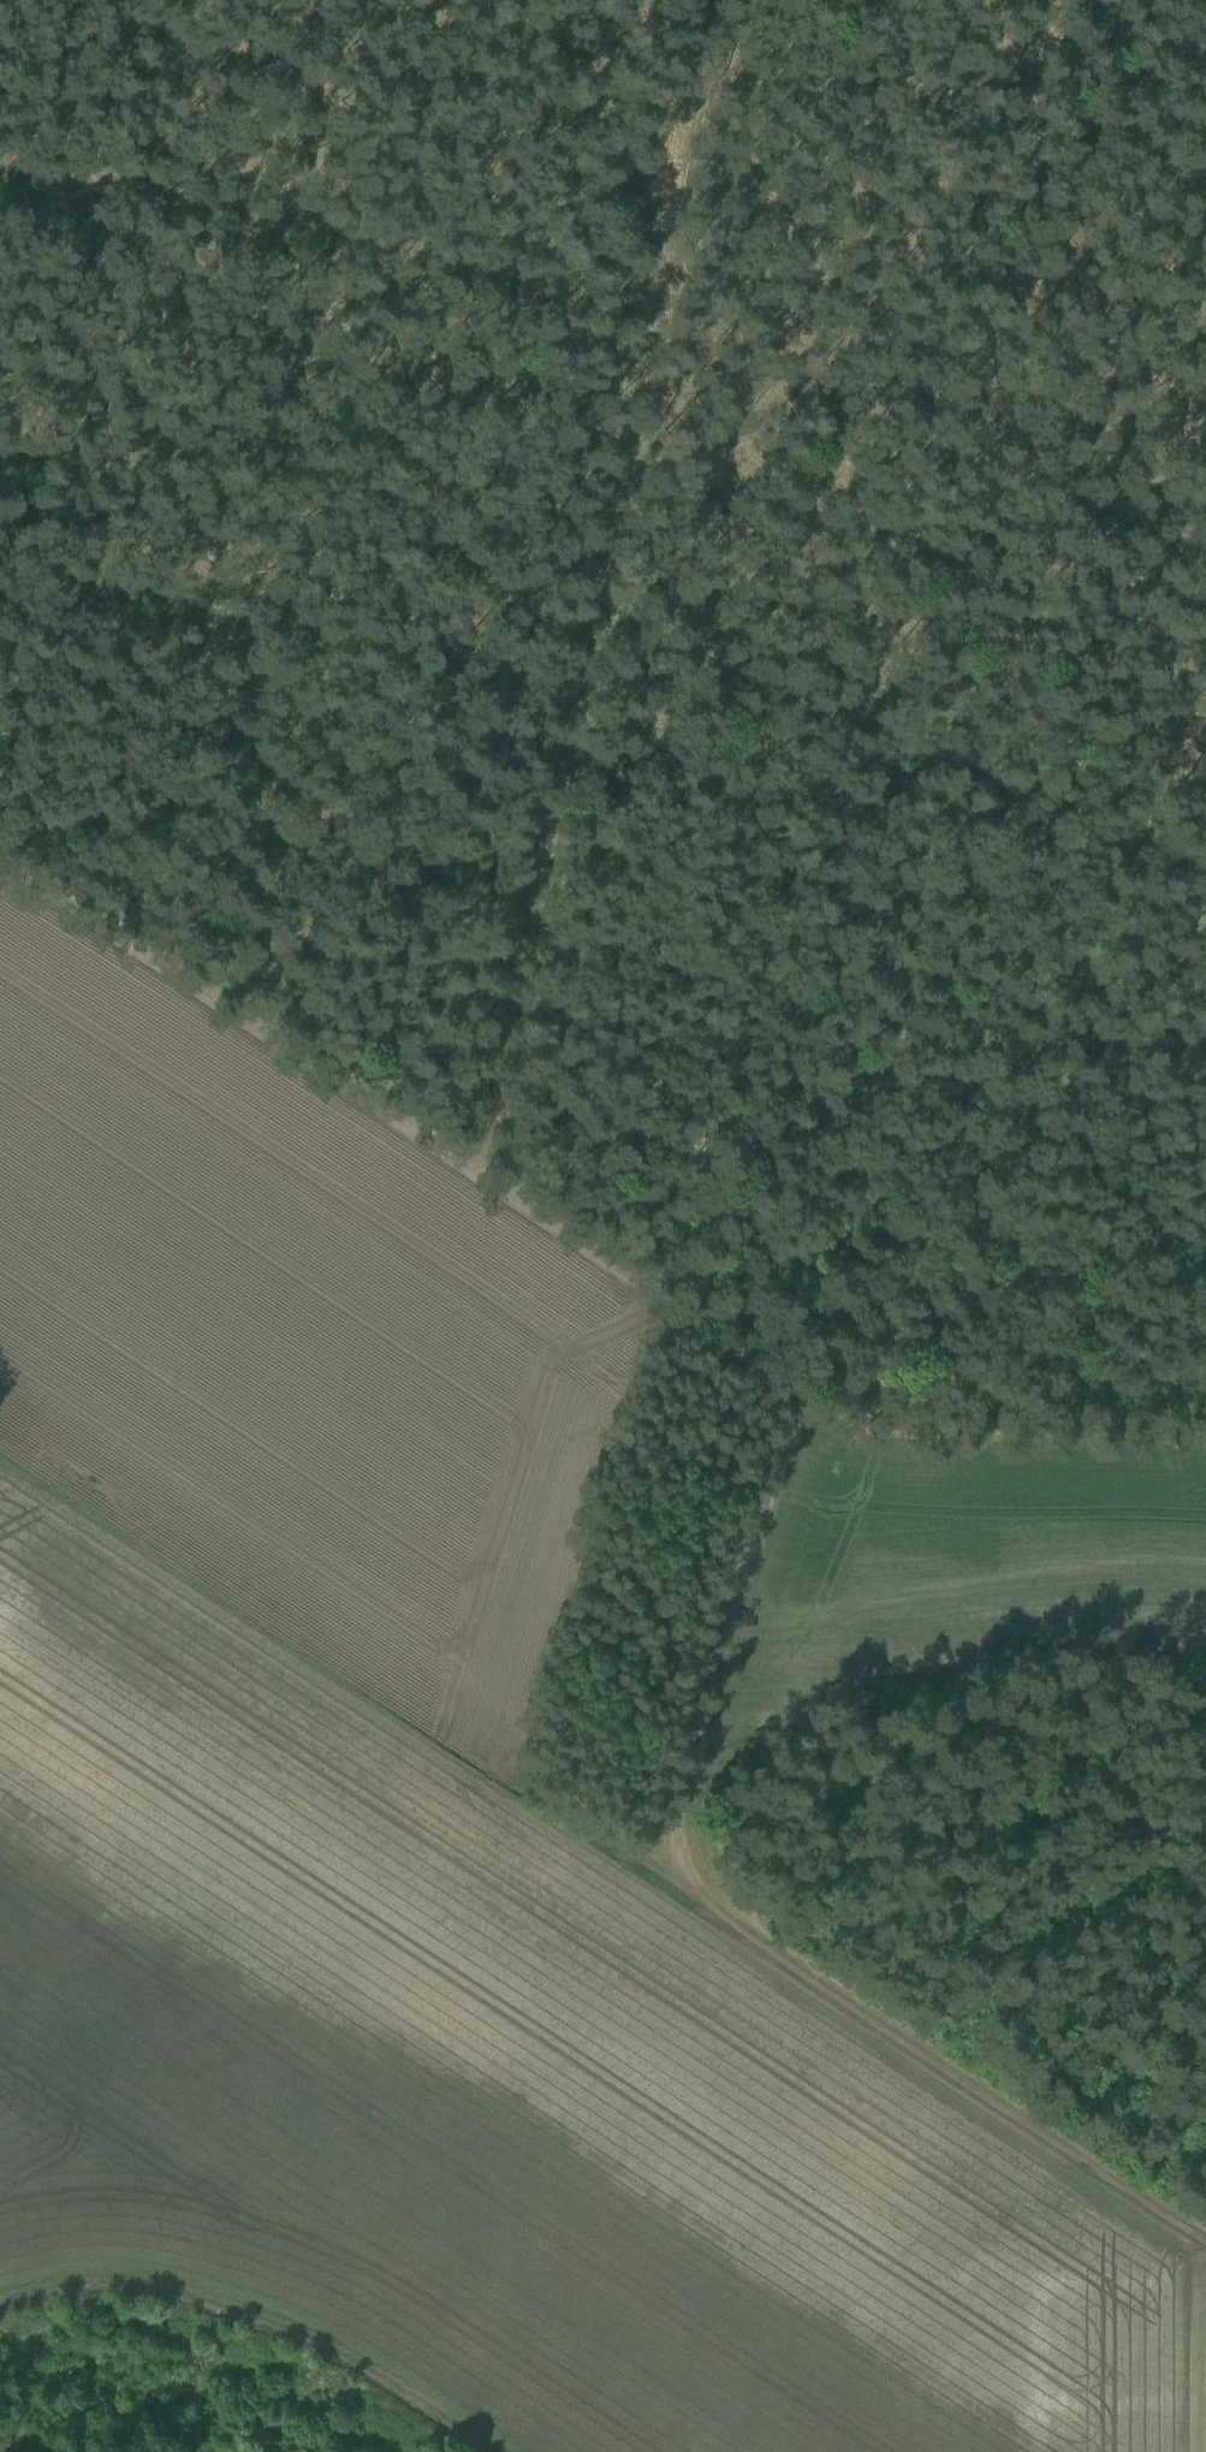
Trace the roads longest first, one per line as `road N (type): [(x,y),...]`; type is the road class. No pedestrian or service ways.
road 1 (track): [(1205,2240),(786,1964),(698,1897),(680,1845),(795,1392),(0,844)]
road 2 (track): [(0,2300),(101,2266),(211,2281),(379,2357),(508,2451)]

